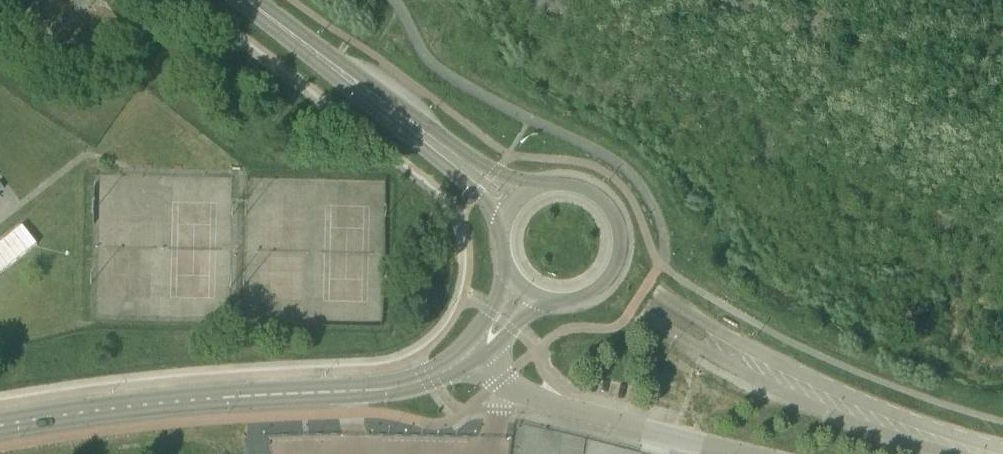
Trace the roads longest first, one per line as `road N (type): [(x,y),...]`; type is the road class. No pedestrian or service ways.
road 1 (tertiary): [(0,426),(145,405),(406,386),(470,358)]
road 2 (unclassified): [(991,453),(860,413),(670,315)]
road 3 (tertiary): [(513,204),(247,0)]
road 4 (unclassified): [(736,453),(583,411),(499,381),(470,358)]
road 5 (tertiary): [(529,292),(558,302),(588,296),(612,276),(622,235),(613,208),(578,182),(536,186),(513,204)]

